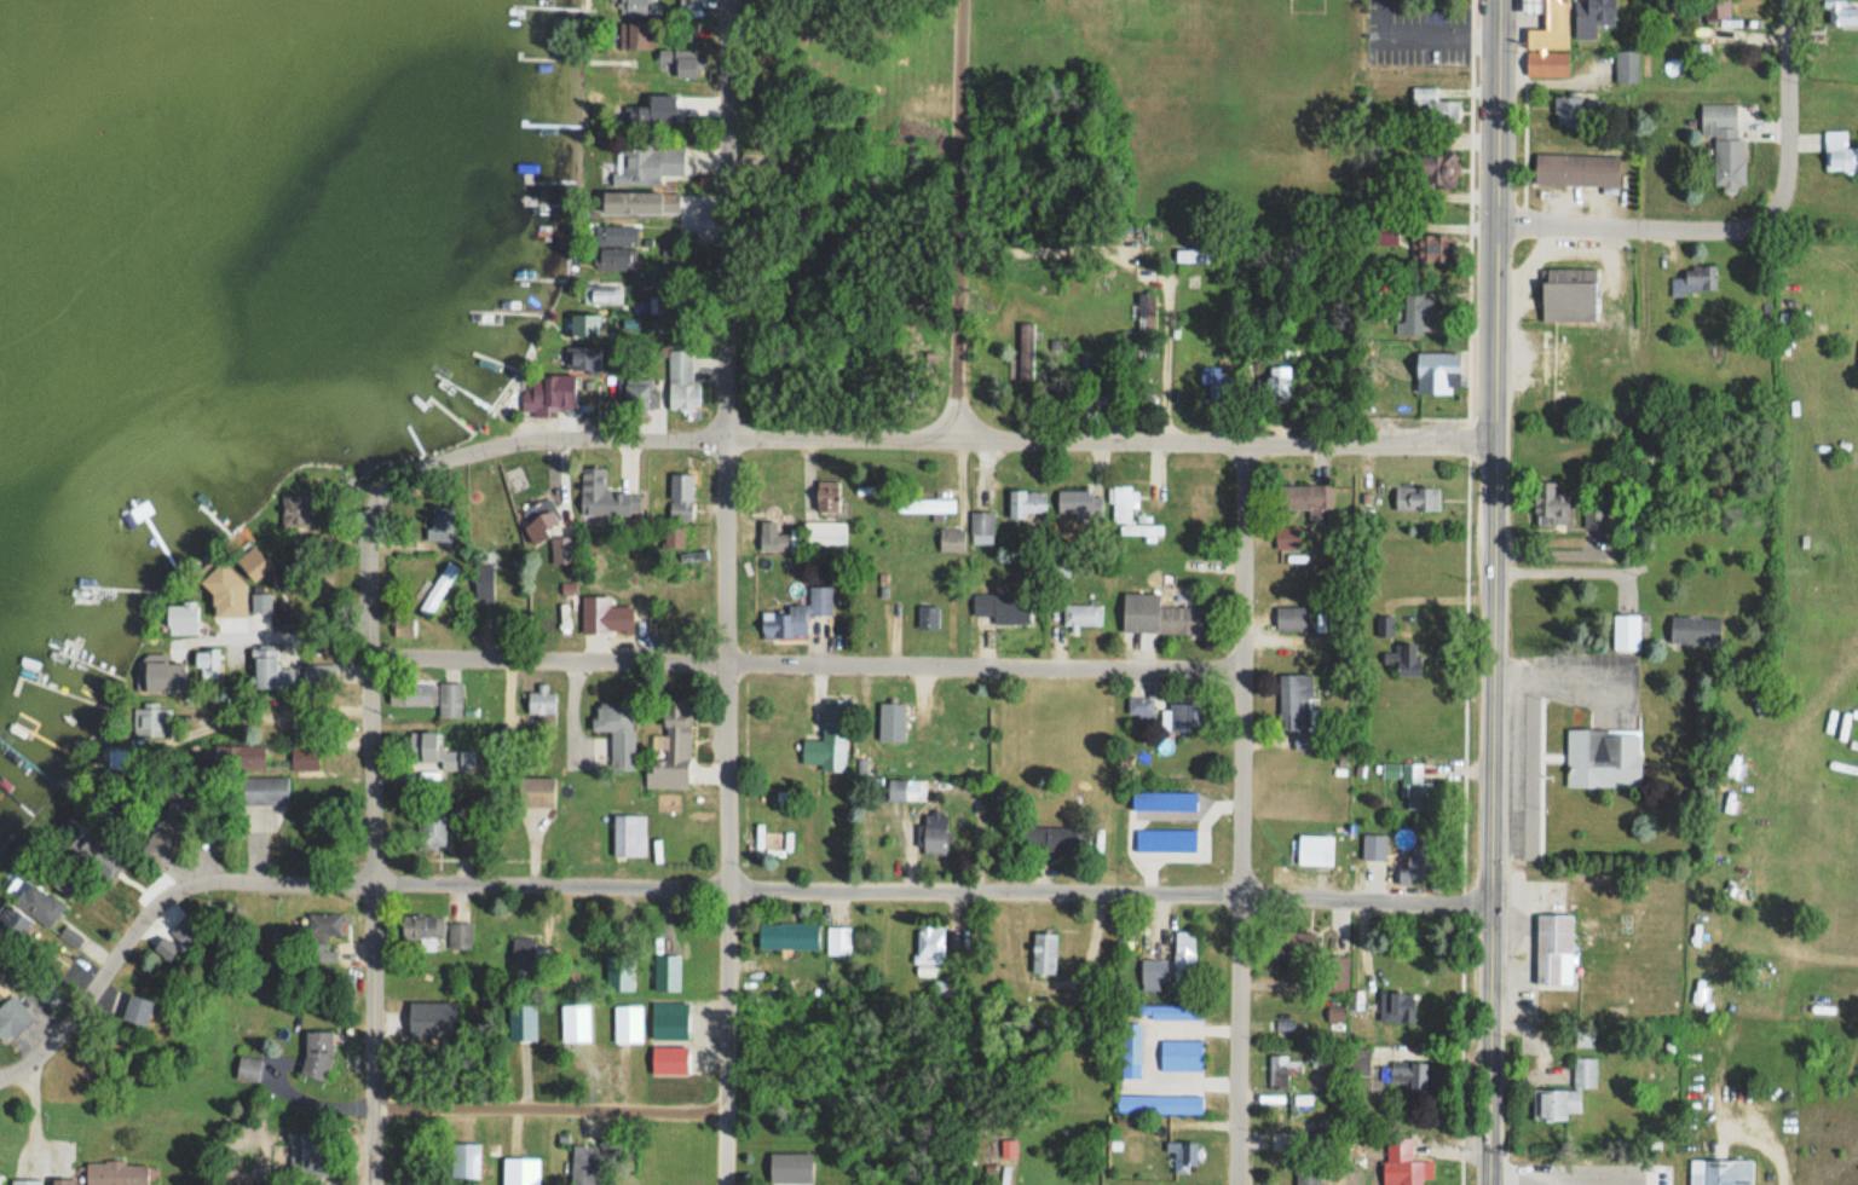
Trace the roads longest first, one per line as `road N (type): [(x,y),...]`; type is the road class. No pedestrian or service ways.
road 1 (residential): [(1493,903),(1239,891),(196,878),(168,895),(39,1057),(0,1075)]
road 2 (residential): [(725,1184),(732,664),(720,435),(727,0)]
road 3 (tertiary): [(1488,1184),(1500,0)]
road 4 (residential): [(1490,443),(951,433),(535,439),(473,452),(371,491)]
road 5 (residential): [(1242,664),(365,655),(328,642),(238,631)]
road 6 (residential): [(1239,1184),(1241,438)]
road 7 (residential): [(374,1184),(365,655),(371,491),(360,479)]
road 8 (residential): [(951,433),(959,0)]
road 9 (residential): [(374,1106),(726,1114)]
road 10 (residential): [(1494,227),(1737,229),(1778,206)]
road 11 (residential): [(1778,206),(1784,0)]

